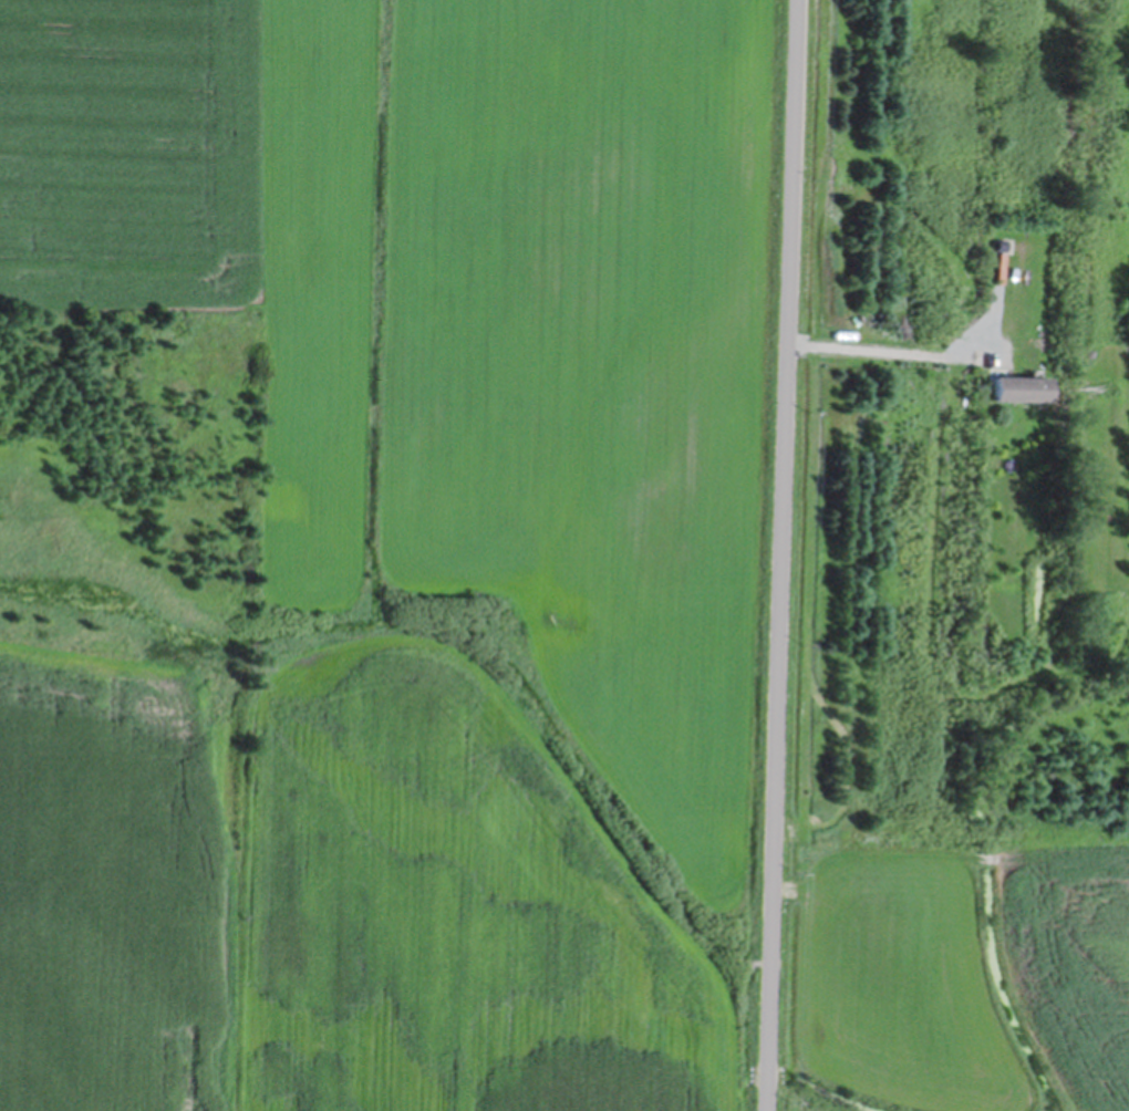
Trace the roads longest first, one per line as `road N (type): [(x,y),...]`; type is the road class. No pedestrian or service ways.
road 1 (residential): [(766,1110),(796,0)]

